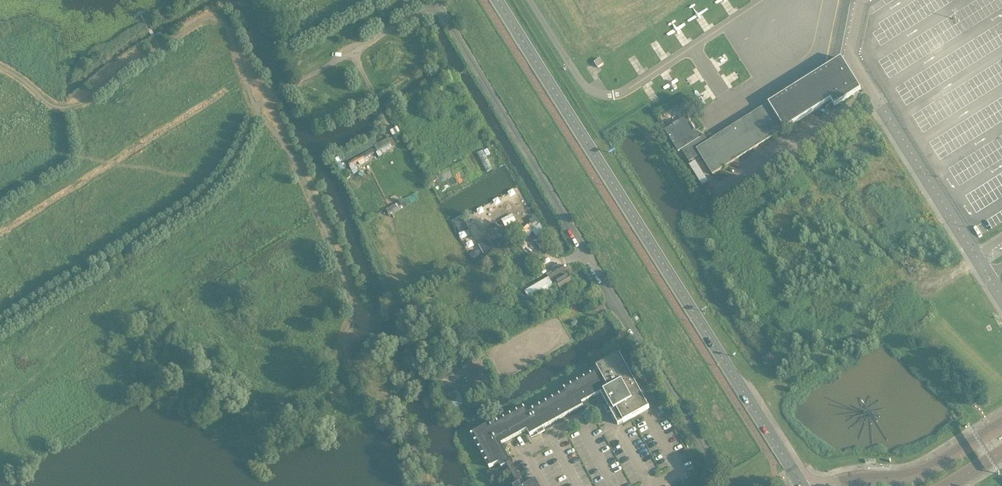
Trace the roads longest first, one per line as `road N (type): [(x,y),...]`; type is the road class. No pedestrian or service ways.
road 1 (secondary): [(802,485),(497,0)]
road 2 (unclassified): [(988,275),(855,60),(864,0)]
road 3 (unclassified): [(707,485),(708,452),(583,246)]
road 4 (secondary): [(1001,426),(923,475),(829,485)]

